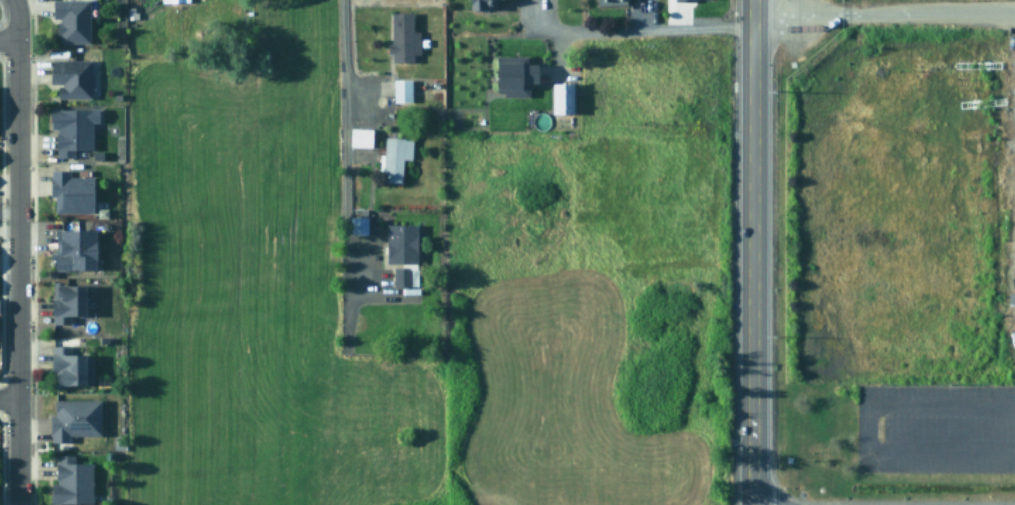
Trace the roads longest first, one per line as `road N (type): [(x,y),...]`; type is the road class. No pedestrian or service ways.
road 1 (residential): [(11,0),(17,504)]
road 2 (secondary): [(751,504),(753,0)]

